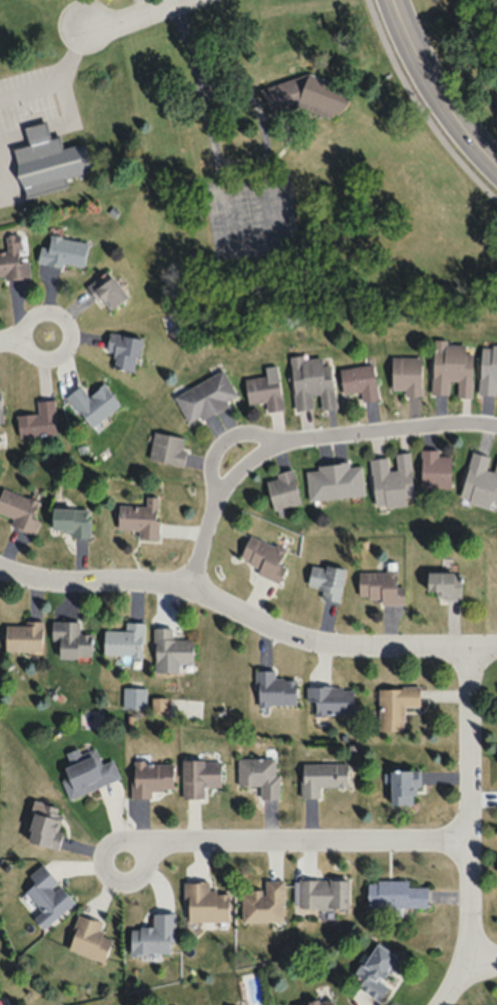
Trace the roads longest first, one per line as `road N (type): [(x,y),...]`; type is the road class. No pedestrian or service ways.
road 1 (residential): [(0,566),(52,579),(171,584),(311,638),(496,642)]
road 2 (residential): [(496,433),(278,451),(253,464),(218,506),(189,590)]
road 3 (residential): [(440,1004),(460,970),(471,903),(468,642)]
road 4 (residential): [(469,837),(138,841)]
road 5 (tertiary): [(496,173),(450,118),(390,0)]
road 6 (residential): [(63,317),(42,308),(28,315),(20,329),(28,351),(59,353),(69,331),(63,317)]
road 7 (residential): [(126,880),(139,874),(145,854),(125,835),(110,839),(100,859),(112,878),(126,880)]
road 8 (residential): [(195,0),(120,27),(76,31)]

